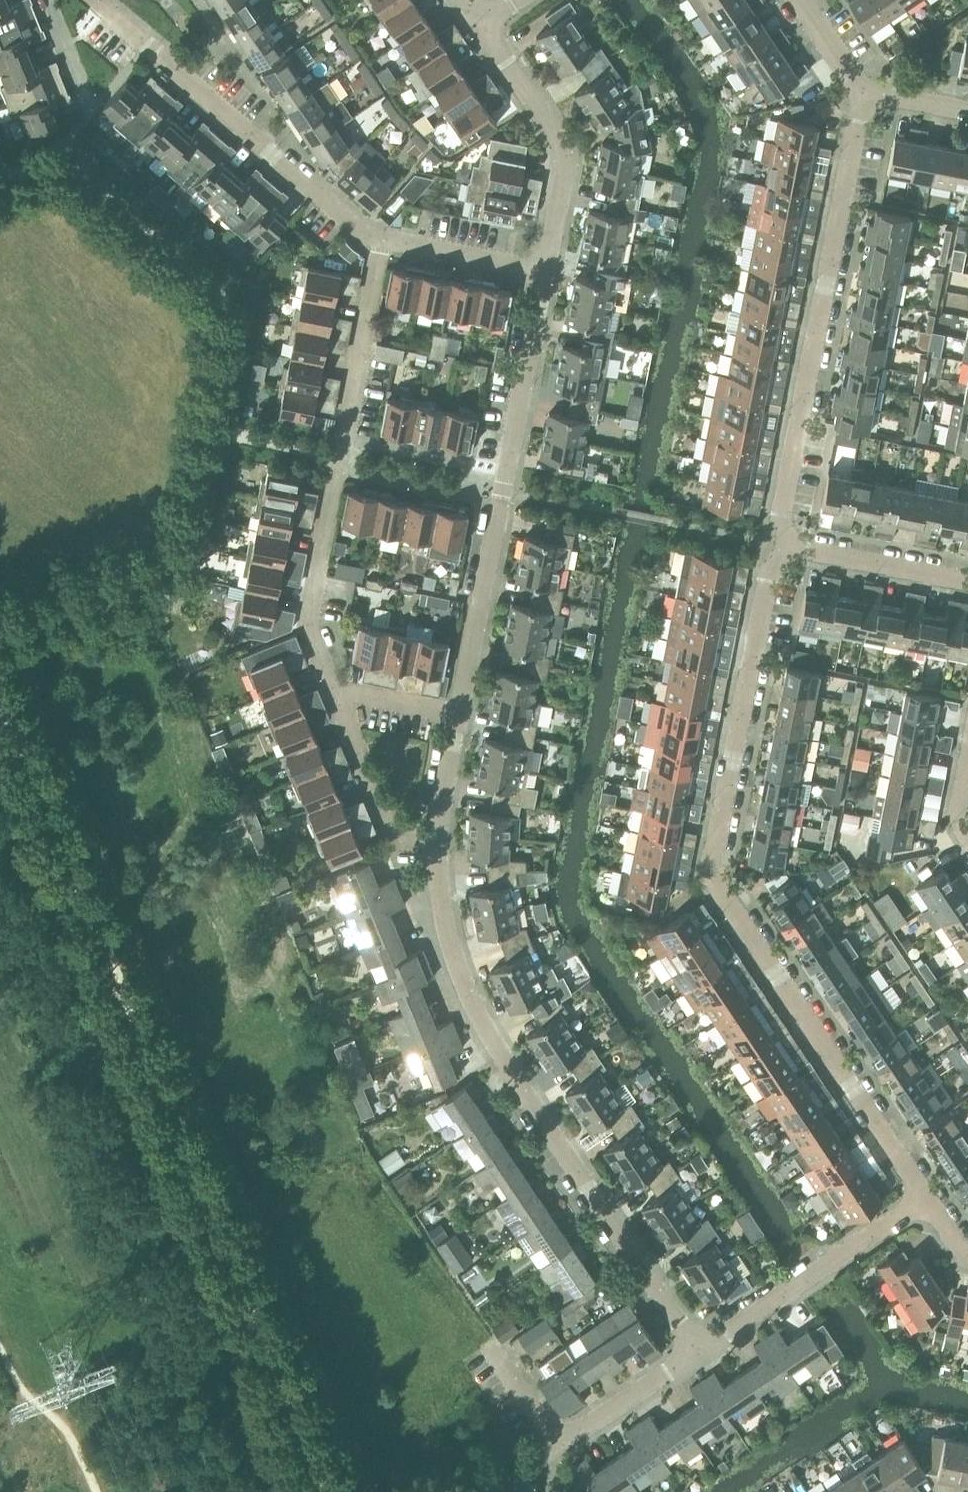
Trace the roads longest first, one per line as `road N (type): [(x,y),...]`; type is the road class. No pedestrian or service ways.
road 1 (residential): [(929,1197),(711,876),(768,579),(783,543)]
road 2 (residential): [(698,1350),(505,1062),(445,920),(440,838)]
road 3 (residential): [(336,693),(309,622),(382,242)]
road 4 (residential): [(783,543),(782,510),(865,95)]
road 5 (residential): [(459,715),(543,267)]
road 6 (residential): [(382,242),(96,0)]
road 7 (residential): [(698,1350),(929,1197)]
road 8 (residential): [(543,267),(559,158),(478,21)]
road 9 (residential): [(440,838),(404,837),(391,827),(336,693)]
road 10 (residential): [(967,581),(783,543)]
road 11 (residential): [(558,1446),(698,1350)]
road 12 (residential): [(543,267),(382,242)]
road 13 (residential): [(336,693),(459,715)]
road 14 (residential): [(440,838),(459,715)]
road 15 (residential): [(46,0),(90,115)]

